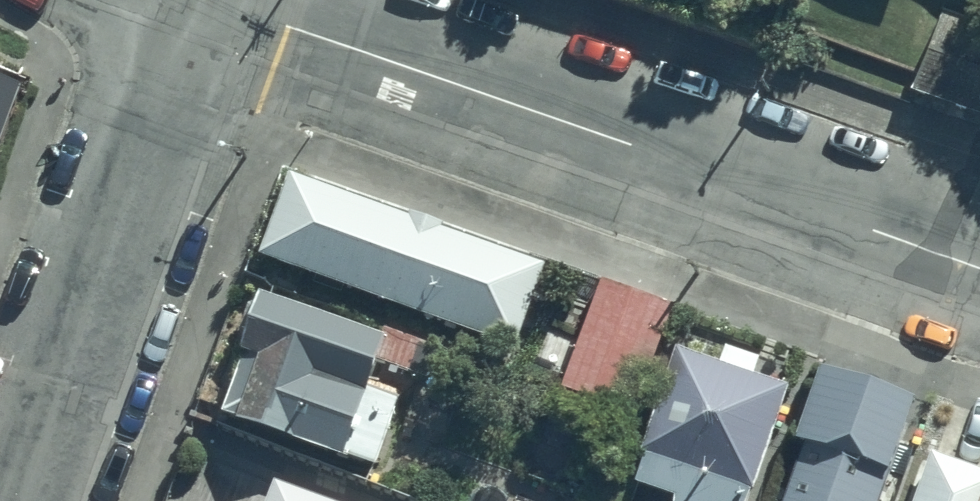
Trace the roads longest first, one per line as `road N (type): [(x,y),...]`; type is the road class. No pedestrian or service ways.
road 1 (residential): [(211,0),(979,268)]
road 2 (residential): [(210,0),(32,500)]

